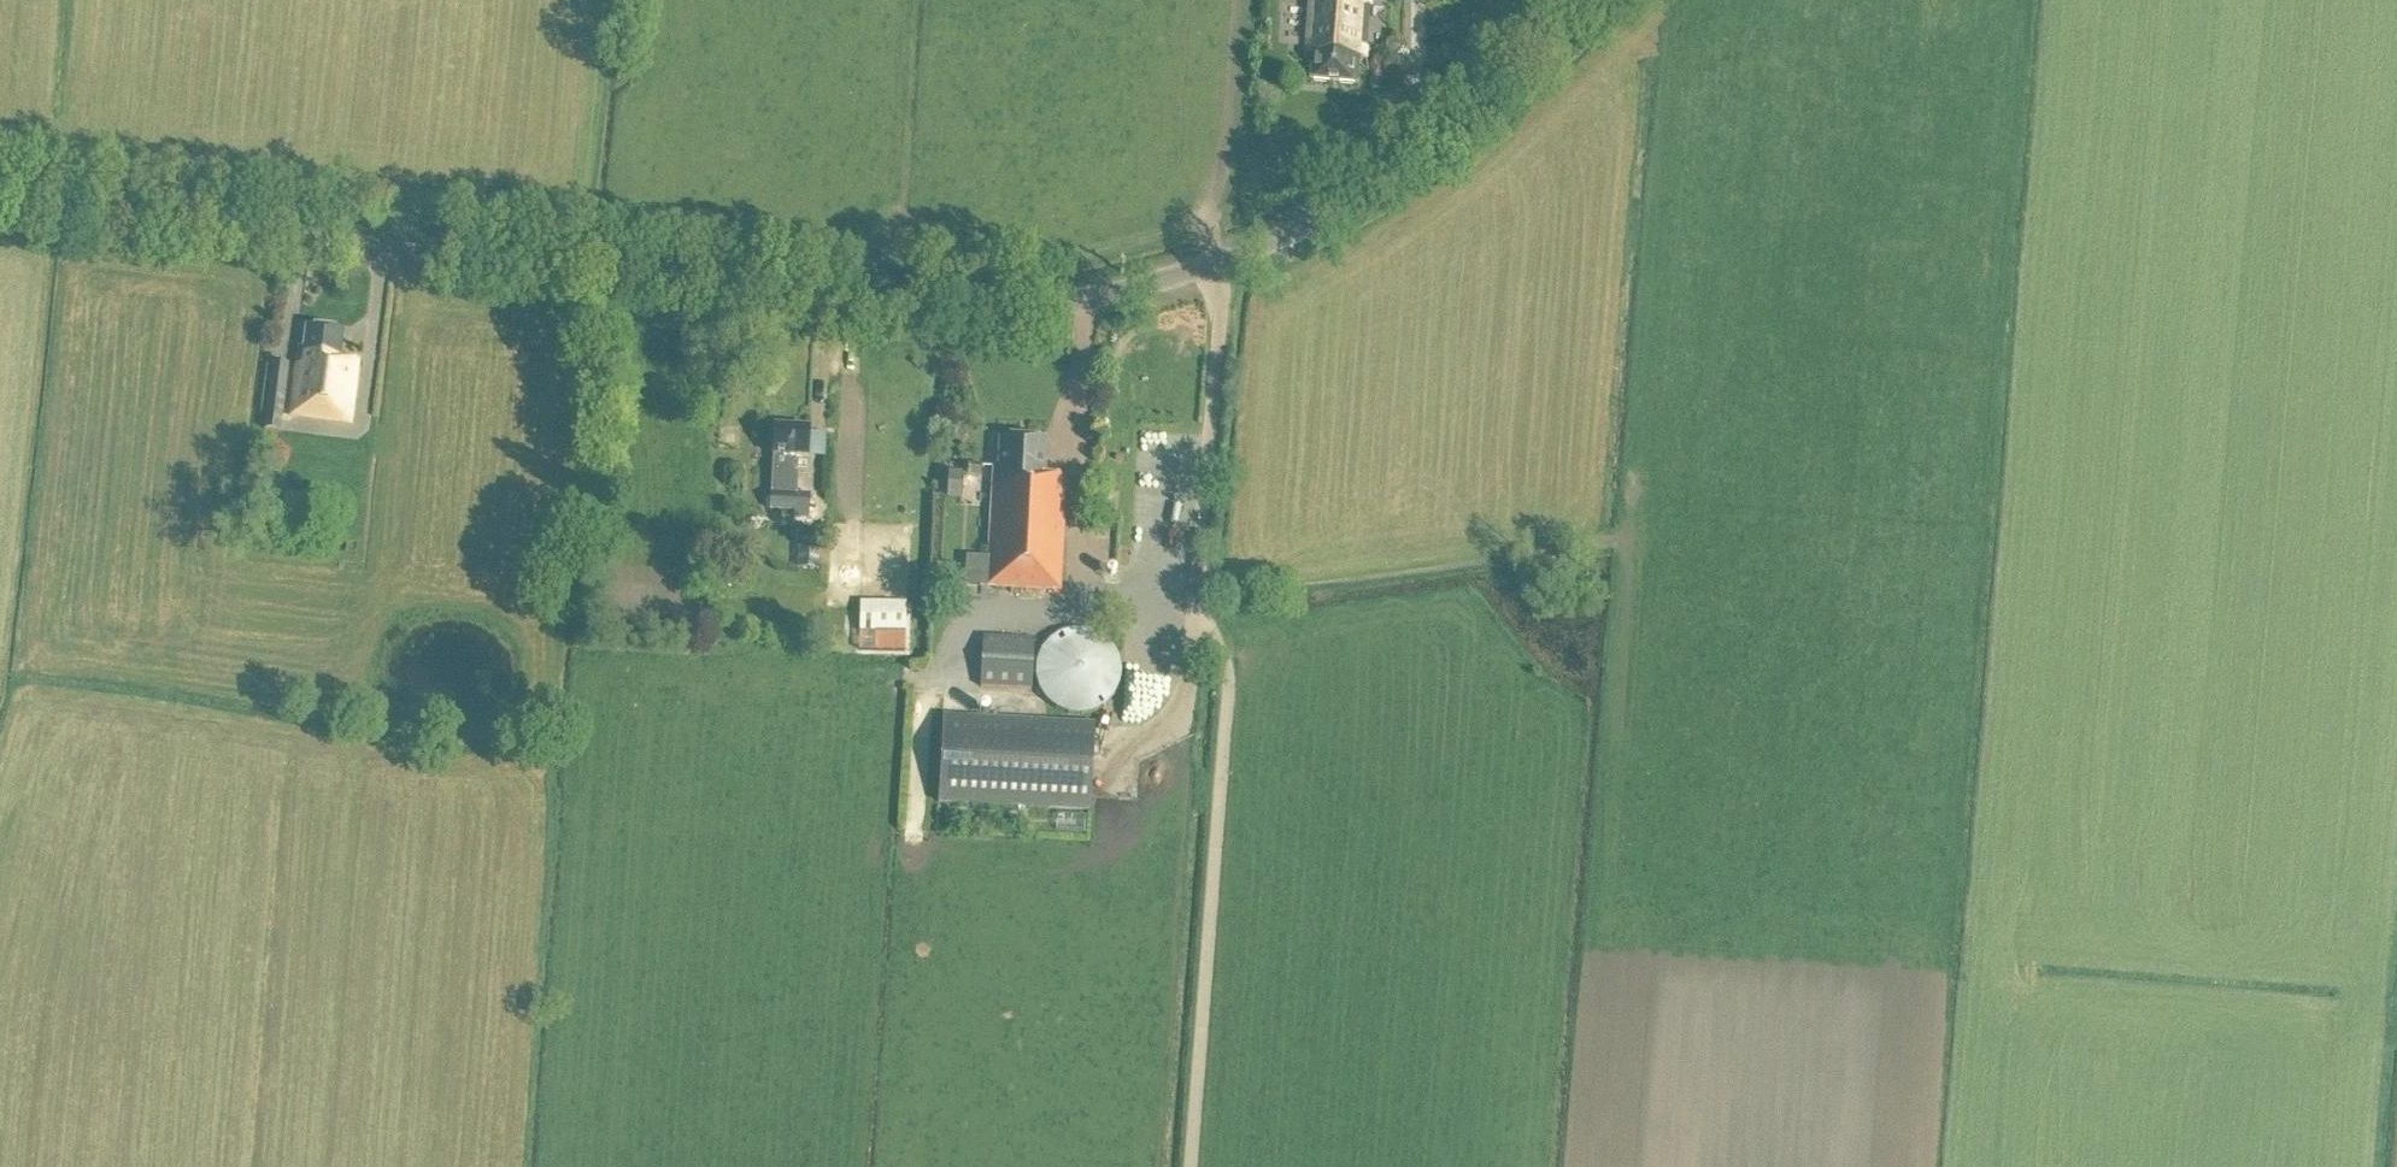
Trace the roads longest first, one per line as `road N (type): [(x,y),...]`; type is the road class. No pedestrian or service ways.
road 1 (unclassified): [(0,205),(874,310),(954,310),(1077,295),(1302,232),(1376,199),(1491,106),(1600,0)]

